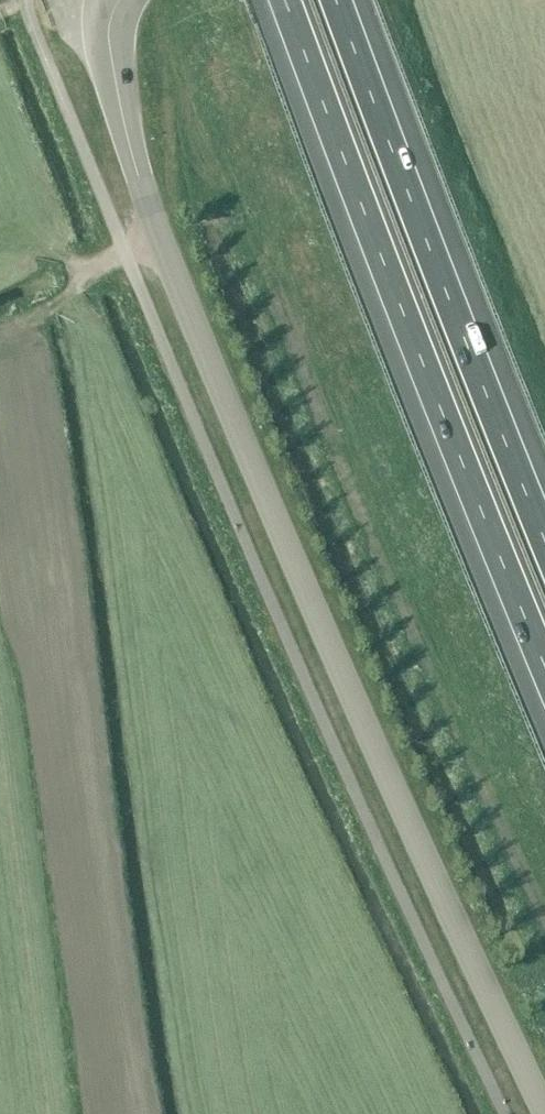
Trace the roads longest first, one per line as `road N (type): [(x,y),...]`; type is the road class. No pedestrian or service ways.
road 1 (tertiary): [(544,1106),(334,655),(171,264),(115,82),(109,47),(119,0)]
road 2 (motorway): [(285,0),(544,686)]
road 3 (motorway): [(544,513),(337,0)]

